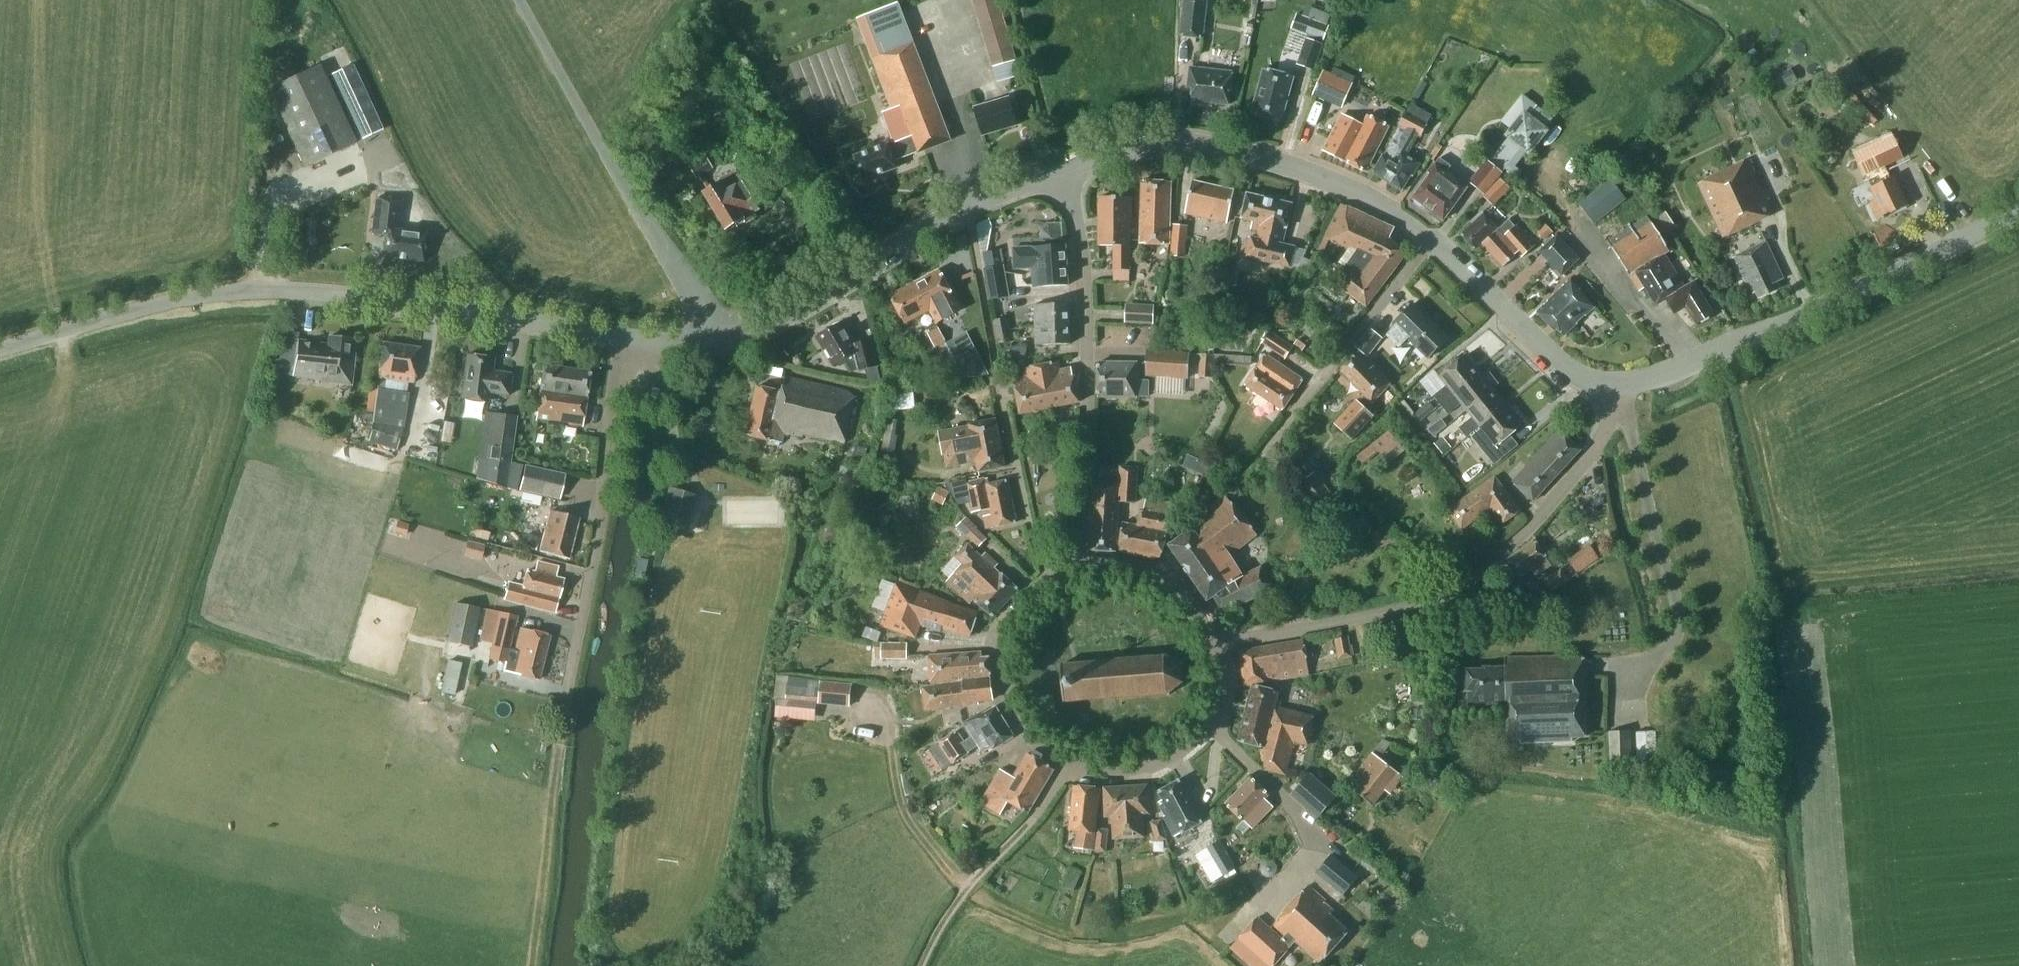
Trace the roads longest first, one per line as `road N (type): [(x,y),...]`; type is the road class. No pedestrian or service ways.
road 1 (tertiary): [(0,349),(183,298),(262,291),(440,305),(618,335)]
road 2 (residential): [(1212,645),(1371,617),(1466,583),(1584,465),(1620,383)]
road 3 (tertiary): [(618,335),(672,344),(749,331),(970,209),(1062,168)]
road 4 (tertiary): [(1620,383),(1684,367),(2018,211)]
road 5 (residential): [(1081,574),(1082,244),(1062,168)]
road 6 (tertiary): [(1432,240),(1346,186),(1253,154),(1158,145),(1062,168)]
road 7 (residential): [(566,696),(600,521),(618,335)]
road 8 (residential): [(1262,453),(1432,240)]
road 9 (residential): [(1068,764),(1020,724),(1006,693),(1003,657),(1031,599),(1081,574)]
road 10 (unclassified): [(920,965),(961,896),(1033,818),(1068,764)]
road 11 (tertiary): [(1620,383),(1568,370),(1432,240)]
road 12 (residential): [(1313,850),(1286,800),(1209,724)]
road 13 (residential): [(1212,645),(1188,607),(1150,581),(1081,574)]
road 14 (residential): [(1209,724),(1170,758),(1139,769),(1068,764)]

